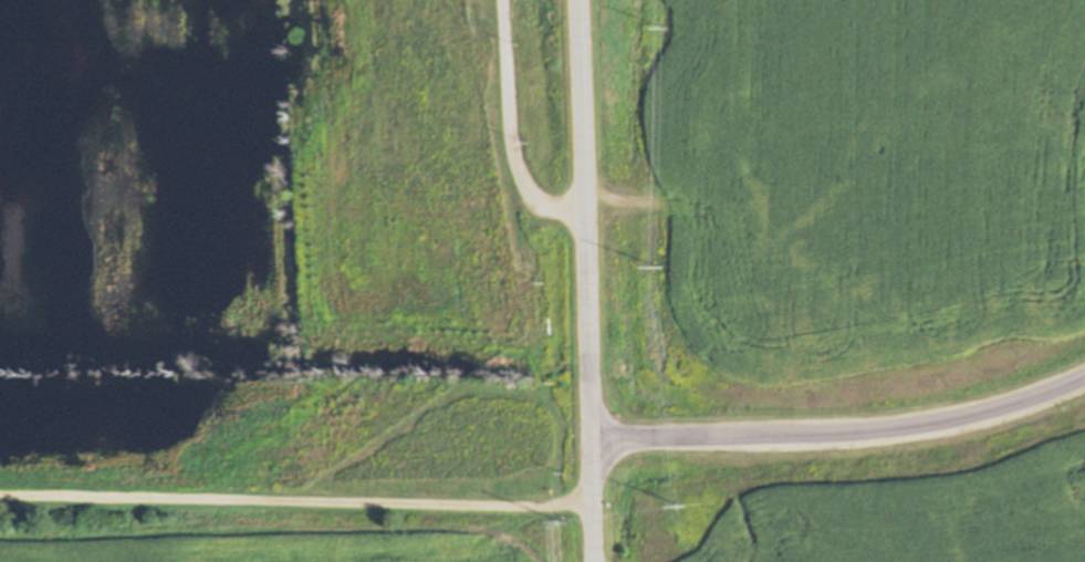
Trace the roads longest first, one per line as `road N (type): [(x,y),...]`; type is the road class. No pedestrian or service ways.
road 1 (residential): [(592,500),(0,493)]
road 2 (residential): [(593,561),(579,0)]
road 3 (residential): [(1084,373),(990,409),(833,430),(590,433)]
road 4 (track): [(584,212),(544,202),(522,186),(500,0)]

